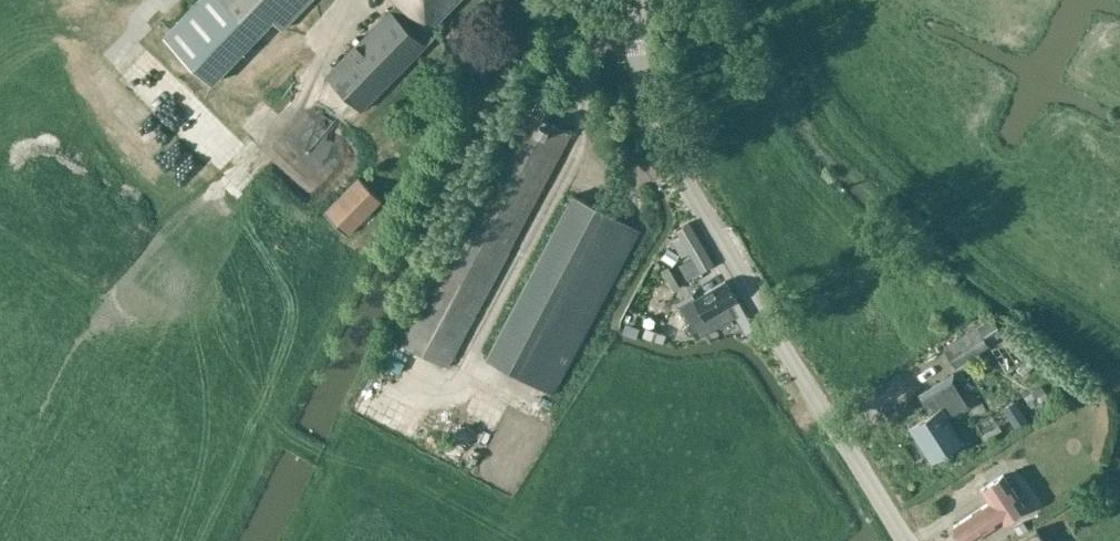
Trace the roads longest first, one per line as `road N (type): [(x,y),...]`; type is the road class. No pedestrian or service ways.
road 1 (tertiary): [(904,540),(667,154),(645,97),(635,12)]

